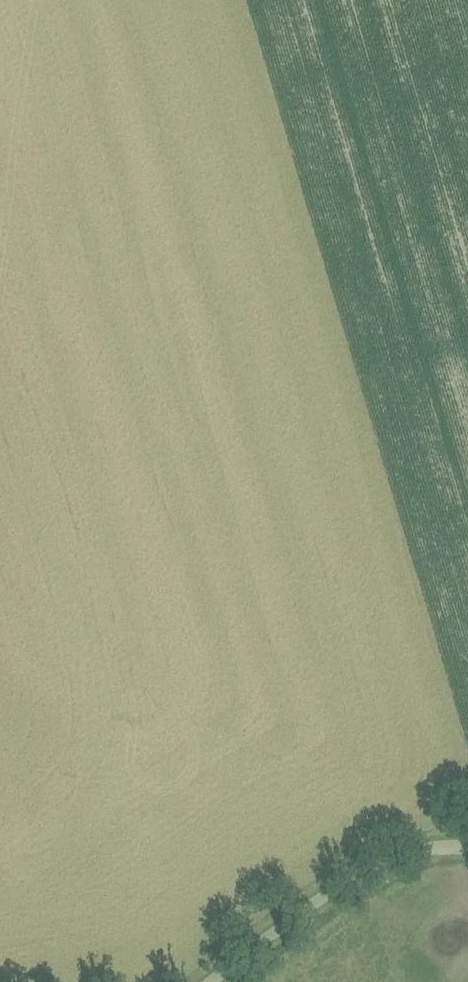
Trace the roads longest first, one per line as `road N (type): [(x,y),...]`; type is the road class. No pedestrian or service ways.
road 1 (unclassified): [(211,981),(341,882),(425,847),(467,845)]

